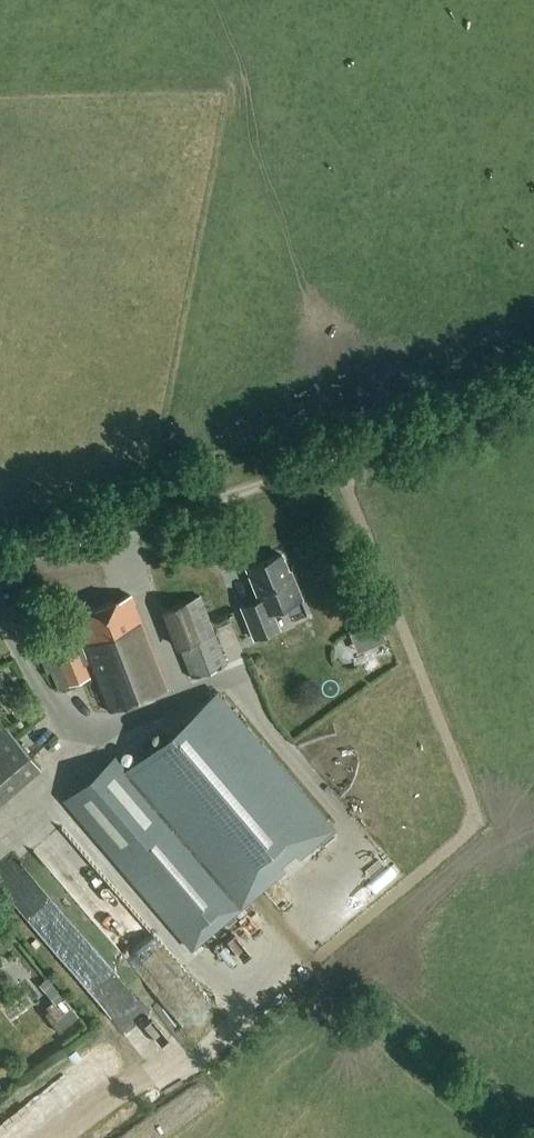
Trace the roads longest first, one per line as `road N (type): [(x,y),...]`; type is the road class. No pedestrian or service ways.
road 1 (track): [(179,513),(533,387)]
road 2 (unclassified): [(0,564),(179,513)]

